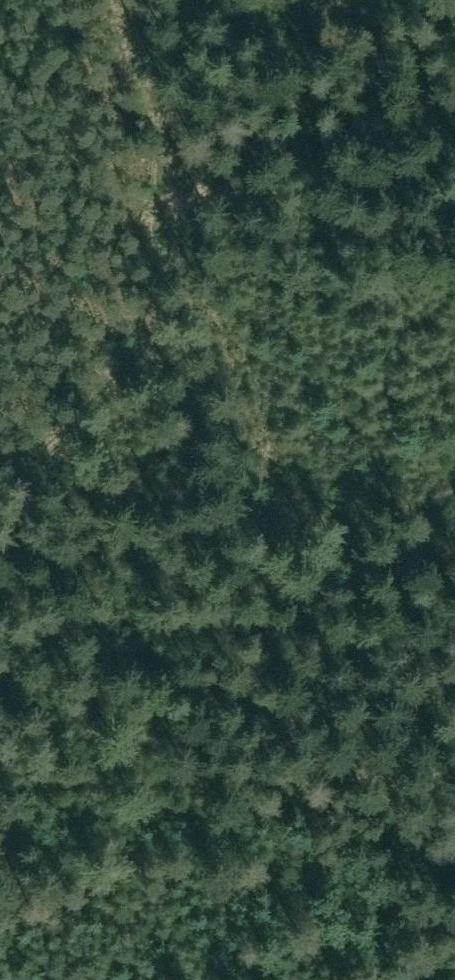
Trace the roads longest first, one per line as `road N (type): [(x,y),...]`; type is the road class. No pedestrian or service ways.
road 1 (track): [(0,475),(138,320),(105,0)]
road 2 (track): [(454,779),(0,801)]

